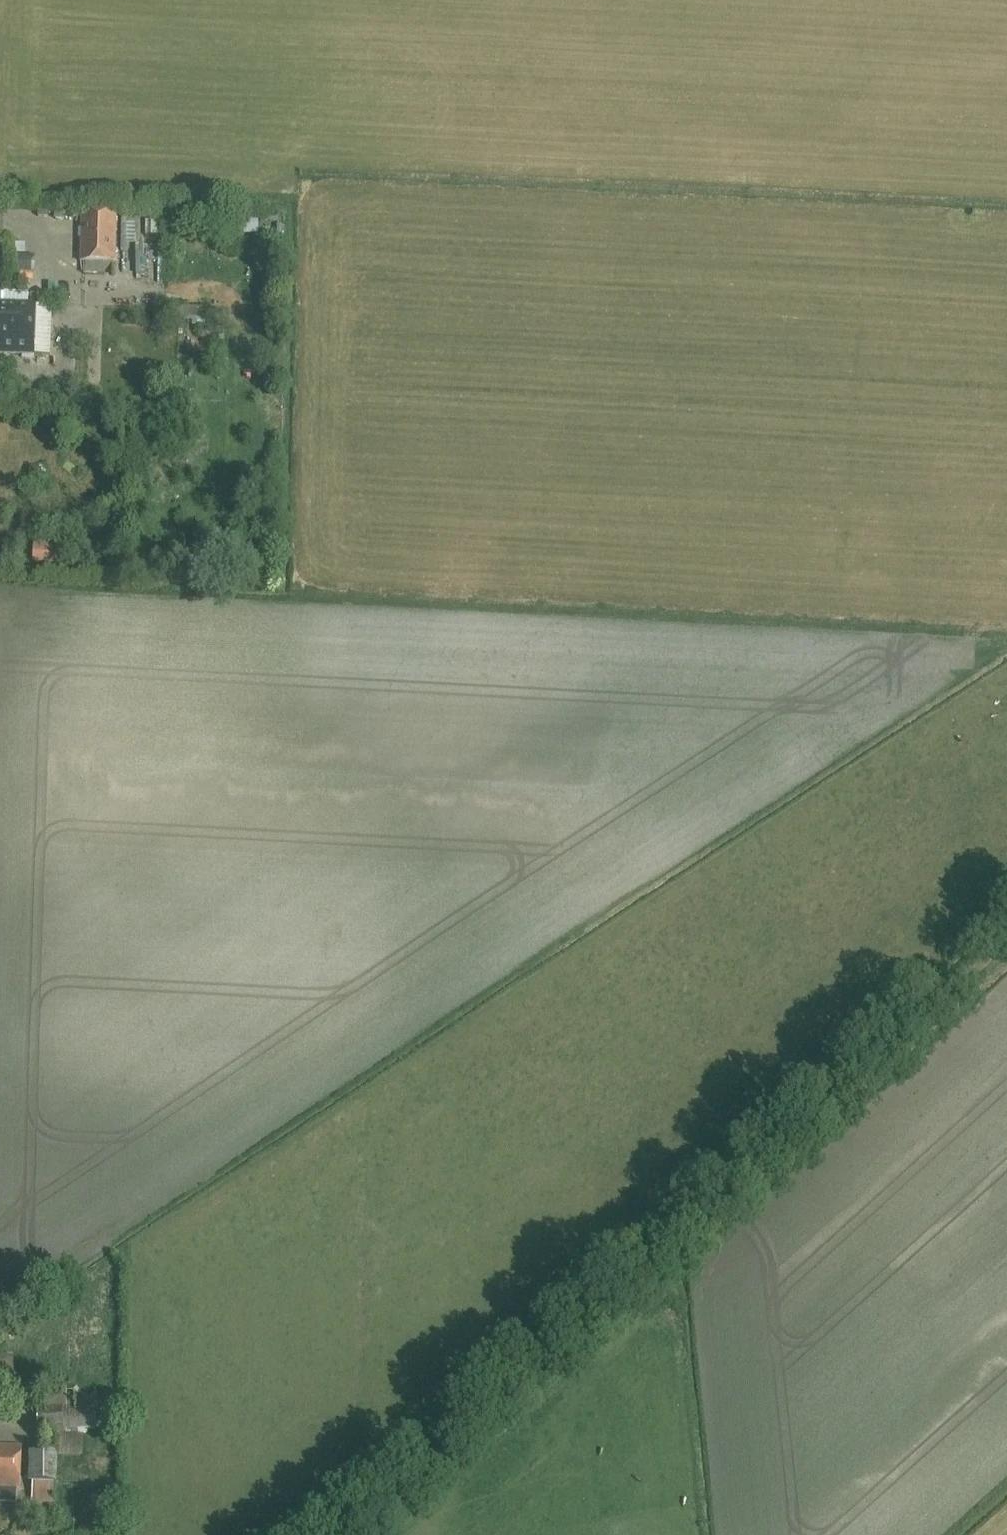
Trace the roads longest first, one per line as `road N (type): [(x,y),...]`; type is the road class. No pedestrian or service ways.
road 1 (track): [(1006,941),(347,1534)]

